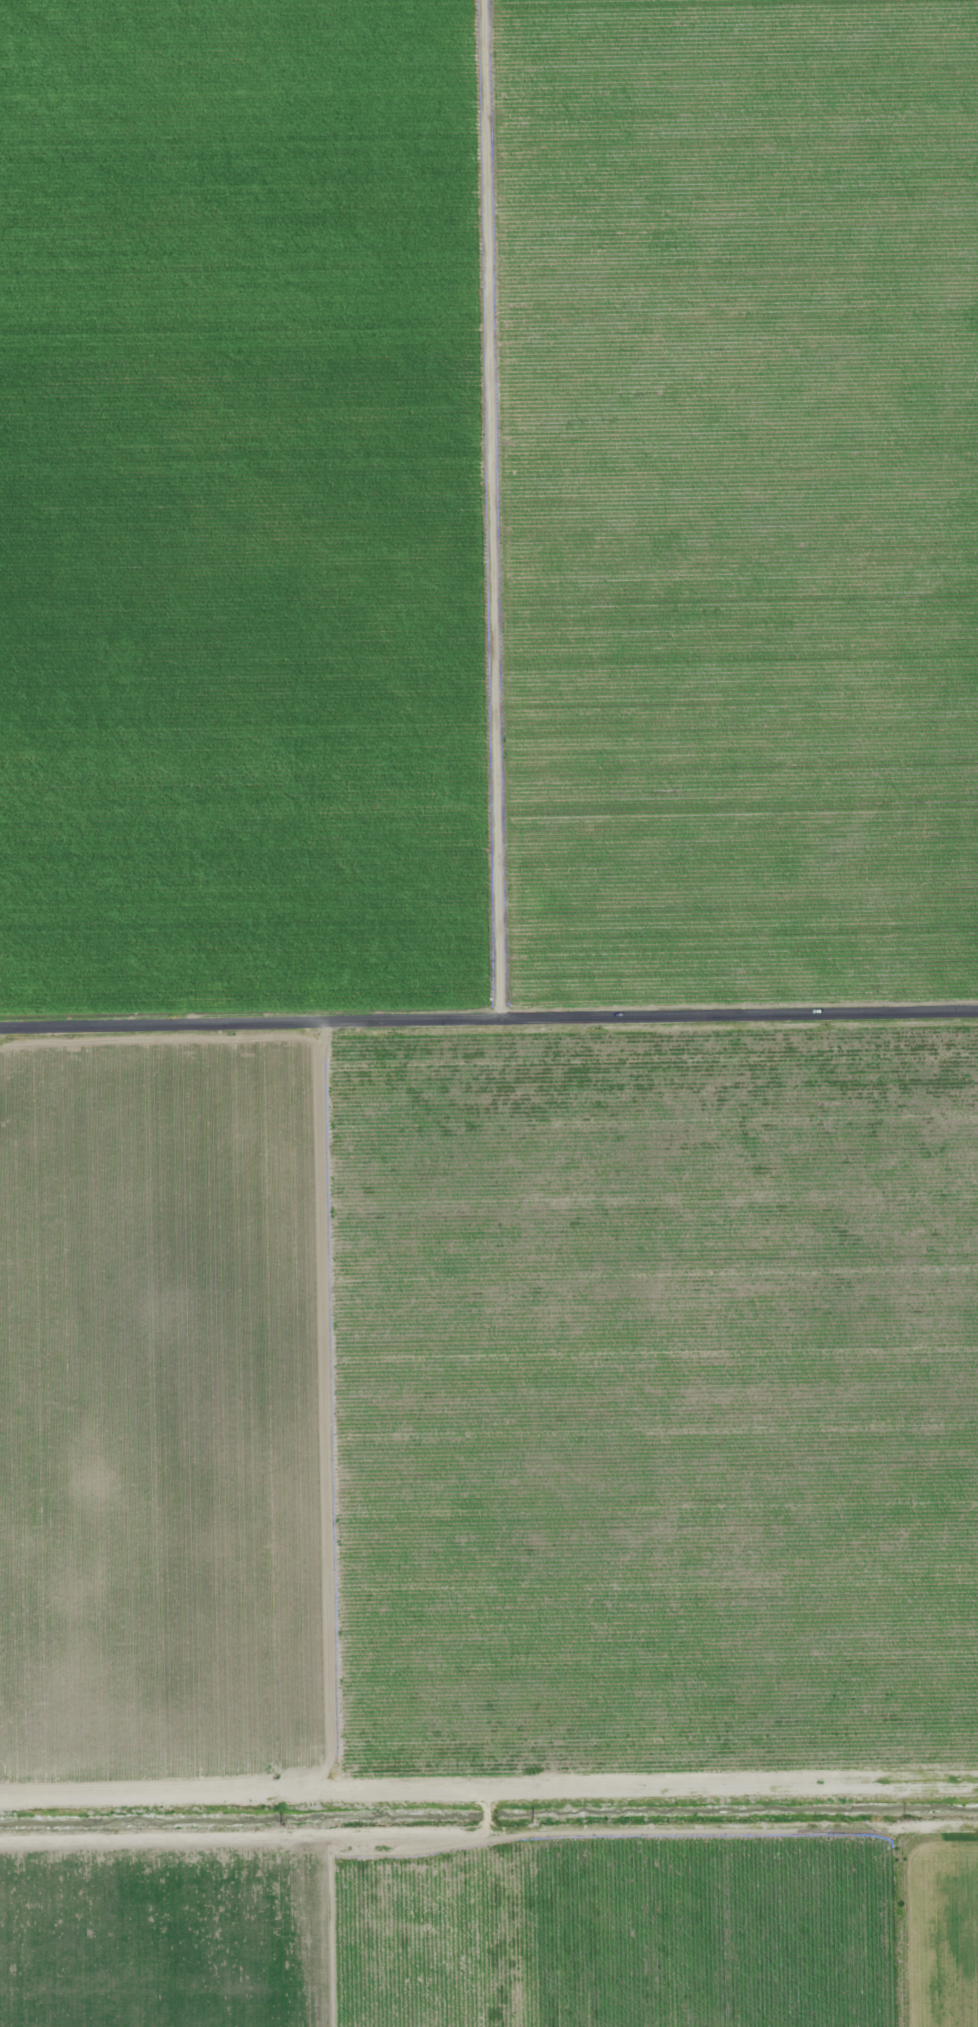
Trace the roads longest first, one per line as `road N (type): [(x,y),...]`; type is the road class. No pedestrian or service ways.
road 1 (tertiary): [(977,1015),(0,1030)]

